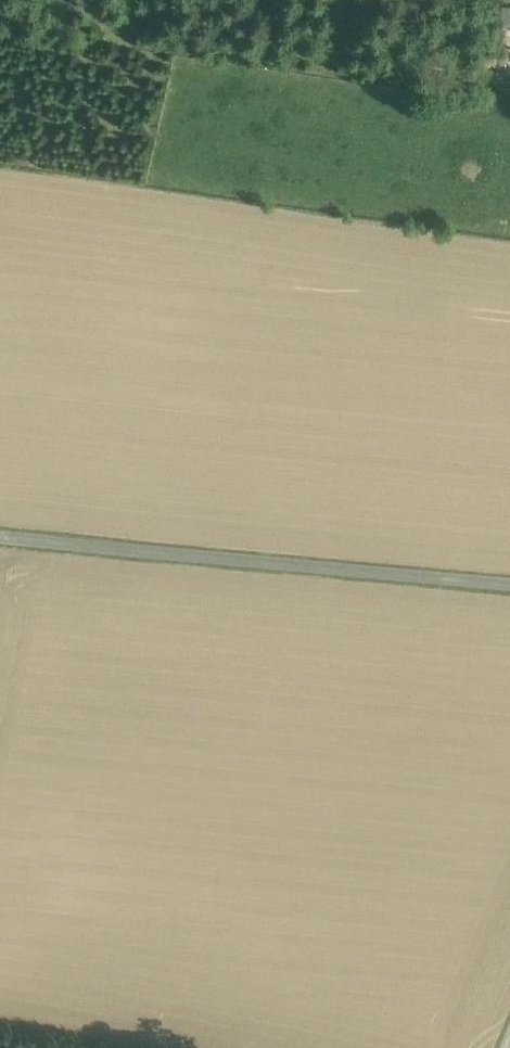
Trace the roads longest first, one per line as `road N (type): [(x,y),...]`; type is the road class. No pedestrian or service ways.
road 1 (track): [(509,583),(0,538)]

